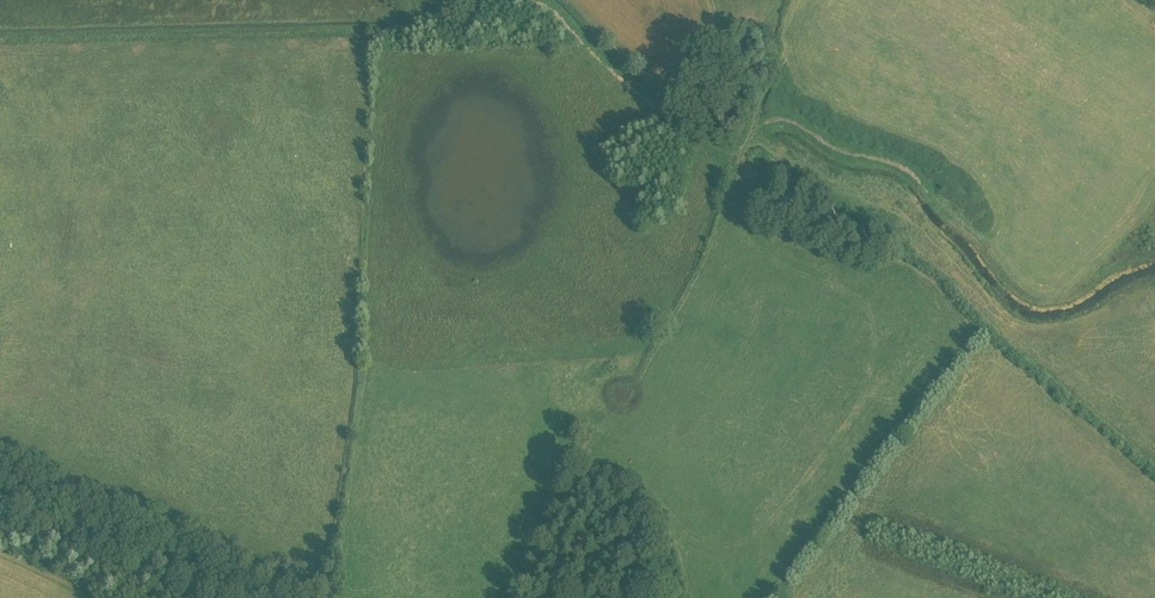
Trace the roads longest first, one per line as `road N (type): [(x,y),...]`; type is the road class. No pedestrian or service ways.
road 1 (track): [(234,597),(0,498)]

